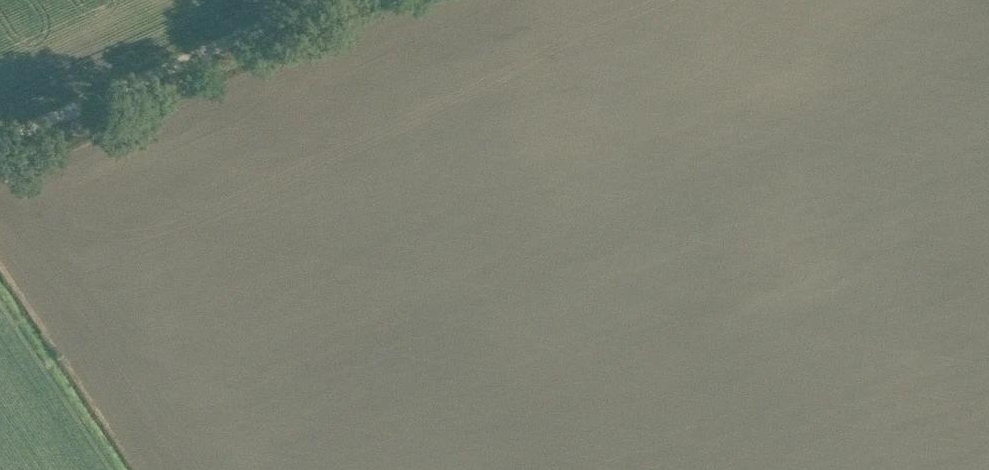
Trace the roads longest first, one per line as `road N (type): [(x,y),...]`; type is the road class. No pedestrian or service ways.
road 1 (track): [(337,0),(0,151)]

